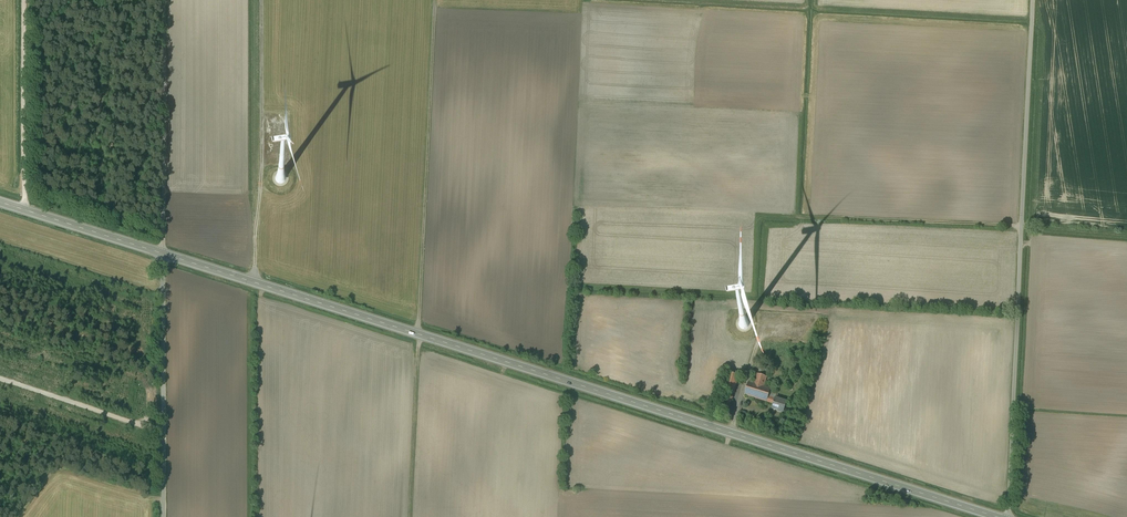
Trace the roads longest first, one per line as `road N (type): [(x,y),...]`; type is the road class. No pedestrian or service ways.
road 1 (secondary): [(162,254),(997,516)]
road 2 (unclassified): [(1008,516),(1034,0)]
road 3 (track): [(419,335),(435,0)]
road 4 (track): [(251,282),(262,0)]
road 5 (unclassified): [(164,516),(162,254)]
road 6 (track): [(162,254),(163,0)]
road 7 (track): [(1023,227),(772,218)]
road 8 (track): [(22,209),(25,0)]
road 9 (secondary): [(0,202),(162,254)]

